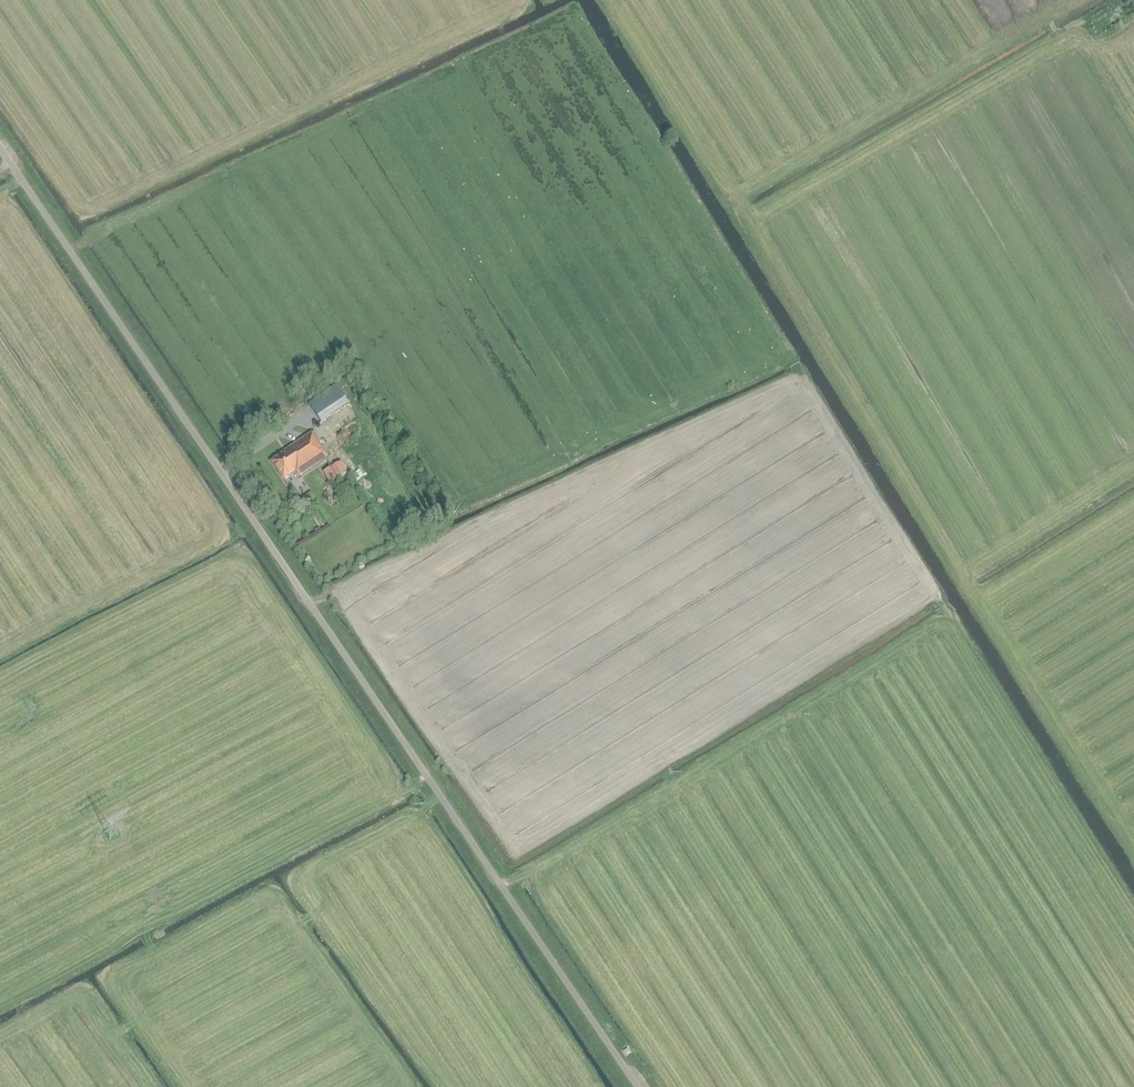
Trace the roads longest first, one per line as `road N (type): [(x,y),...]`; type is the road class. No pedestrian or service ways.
road 1 (unclassified): [(636,1086),(0,150)]

